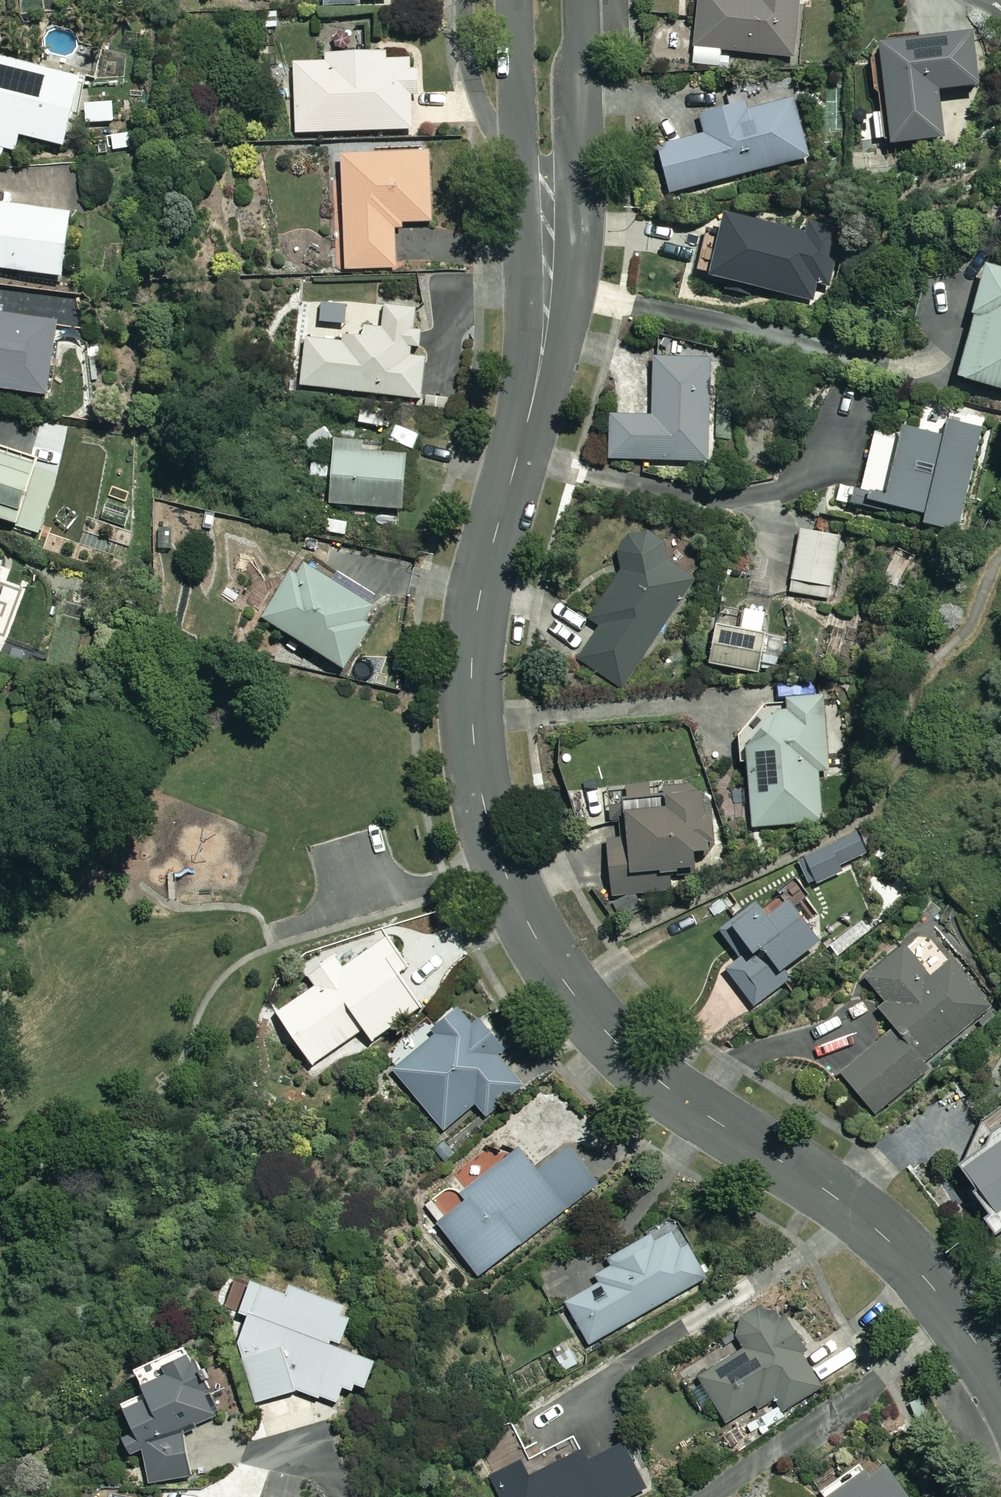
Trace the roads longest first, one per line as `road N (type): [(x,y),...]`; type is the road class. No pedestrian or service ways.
road 1 (residential): [(541,345),(475,614),(473,729),(503,866),(554,968),(604,1030),(660,1081),(881,1234),(927,1280),(1000,1382)]
road 2 (residential): [(581,0),(579,193),(541,345)]
road 3 (residential): [(541,345),(520,170),(515,0)]

